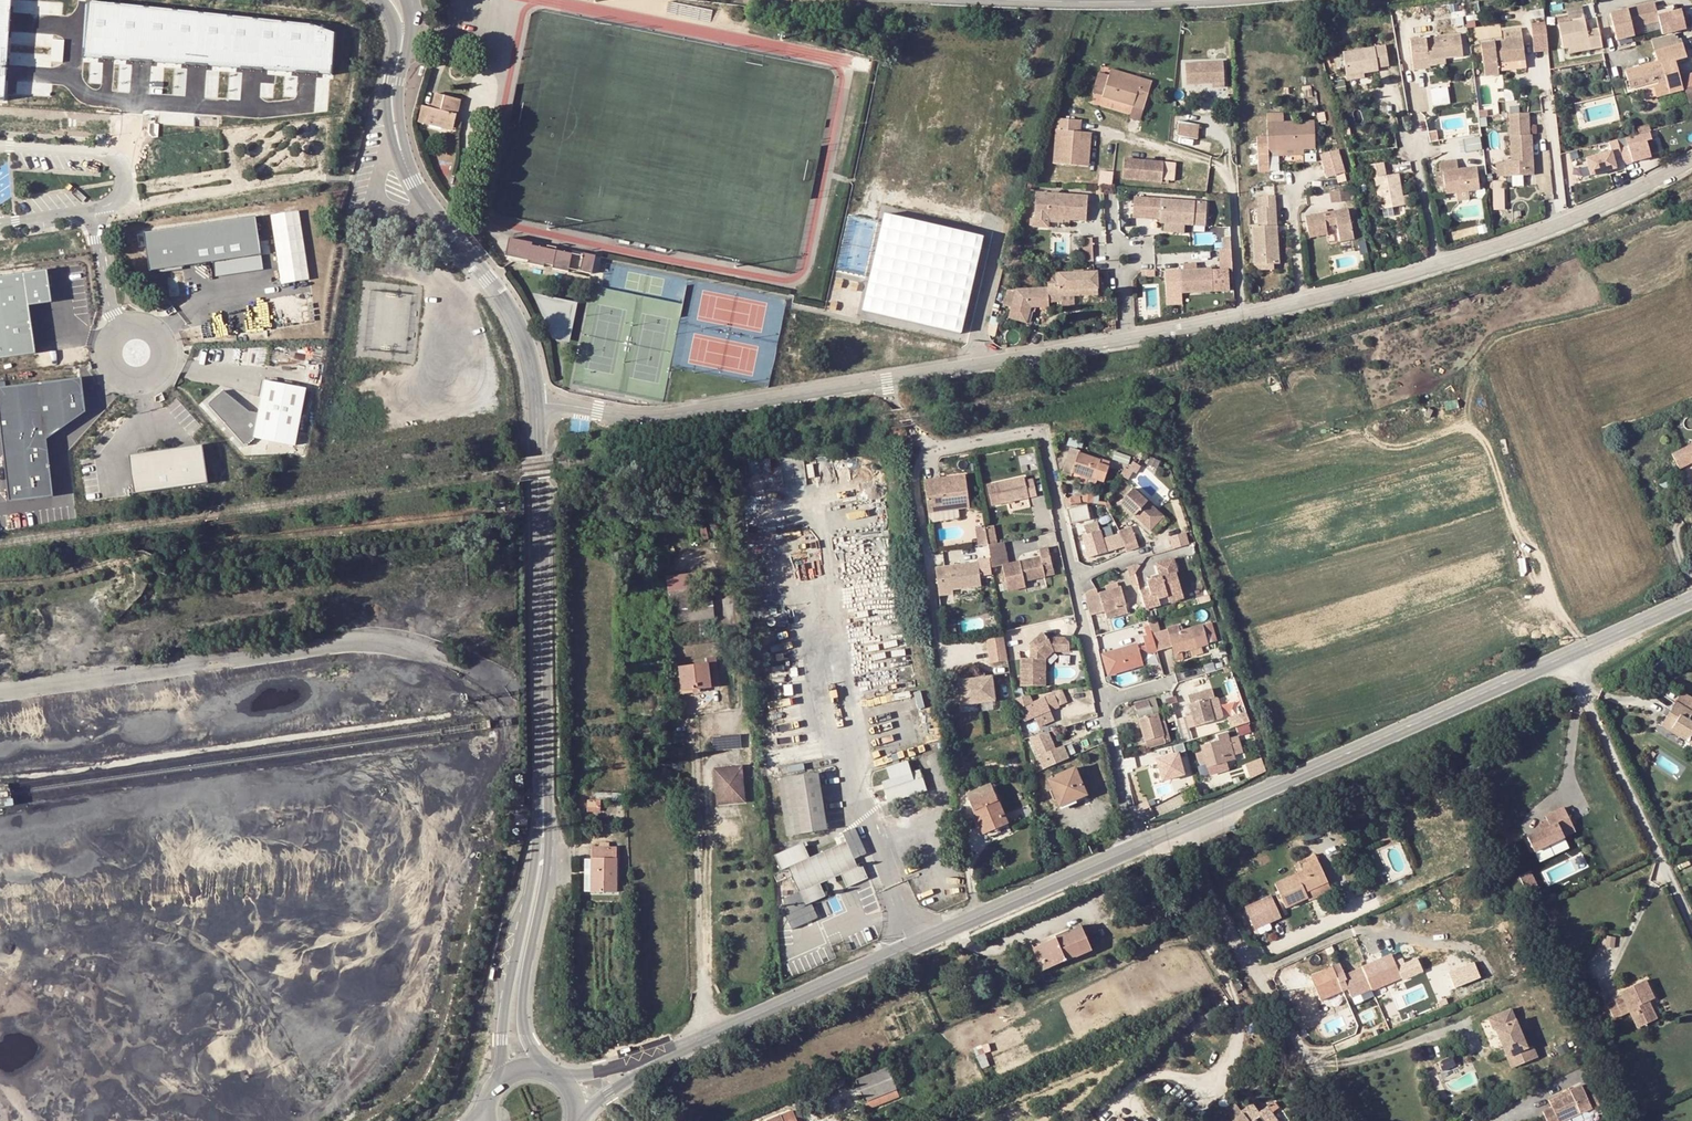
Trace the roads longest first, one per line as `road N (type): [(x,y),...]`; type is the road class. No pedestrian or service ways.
road 1 (unclassified): [(1691,160),(1502,244),(1241,317),(673,413),(536,403)]
road 2 (residential): [(1133,848),(1043,436),(1031,432),(926,456),(918,477),(928,559)]
road 3 (secondary): [(1133,848),(707,1034)]
road 4 (secondary): [(1566,657),(1175,830)]
road 5 (tertiary): [(536,403),(543,793)]
road 6 (residential): [(1175,830),(1349,1120)]
road 7 (tertiary): [(395,126),(415,183),(512,314),(532,365),(536,403)]
road 8 (tertiary): [(543,793),(499,1084)]
road 9 (residential): [(1691,920),(1566,657)]
road 10 (tertiary): [(545,1068),(524,1012),(547,869),(543,793)]
road 11 (unclassified): [(95,212),(119,198),(124,183),(114,160),(0,144)]
road 12 (secondary): [(707,1034),(604,1070),(556,1072)]
road 13 (secondary): [(580,1120),(610,1091),(707,1034)]
road 14 (unclassified): [(137,353),(111,312),(95,212)]
road 15 (secondary): [(1691,600),(1566,657)]
road 16 (tertiary): [(381,0),(395,24),(389,79),(395,126)]
road 17 (tertiary): [(395,126),(414,23),(410,0)]

